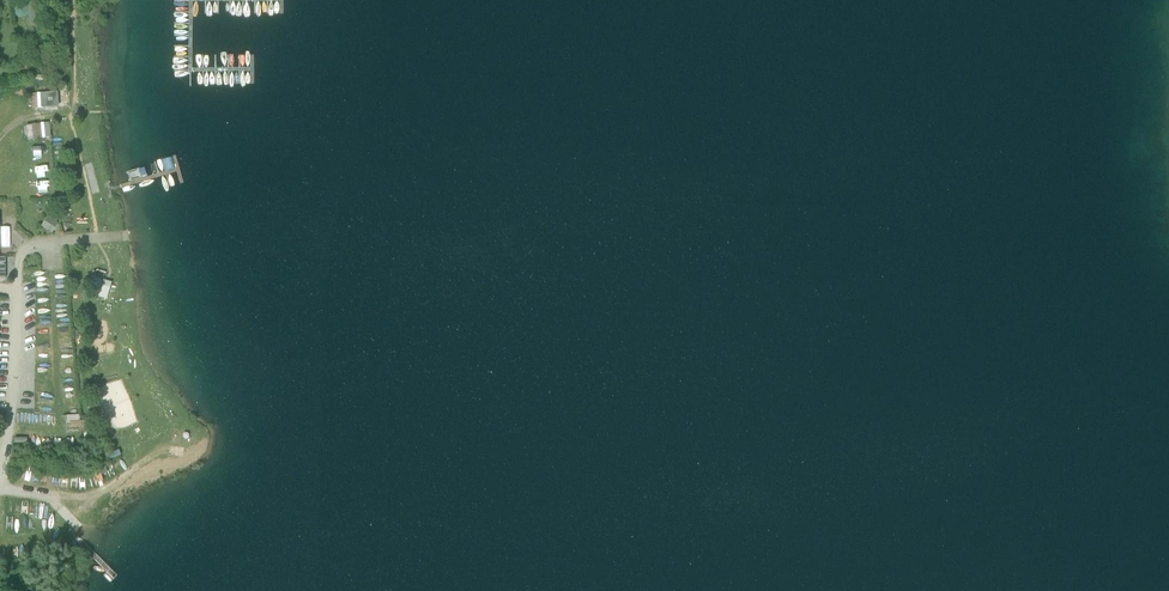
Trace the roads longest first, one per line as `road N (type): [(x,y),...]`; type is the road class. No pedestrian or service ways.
road 1 (track): [(58,419),(54,272)]

